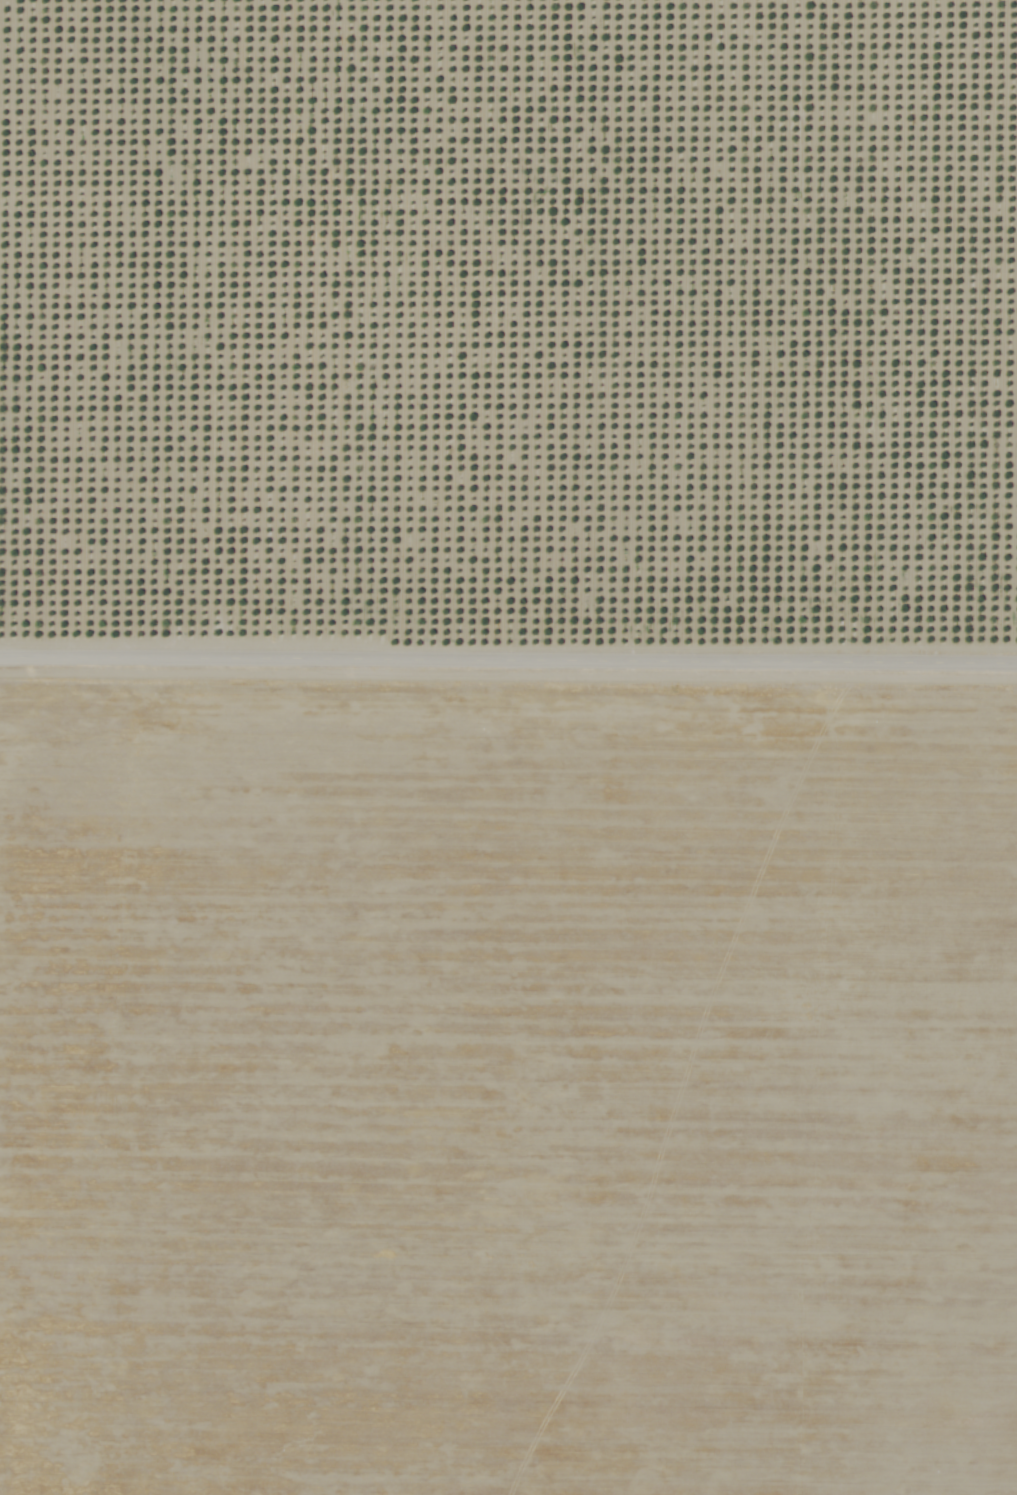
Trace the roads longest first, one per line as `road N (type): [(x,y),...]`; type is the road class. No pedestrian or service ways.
road 1 (residential): [(0,645),(1016,657)]

